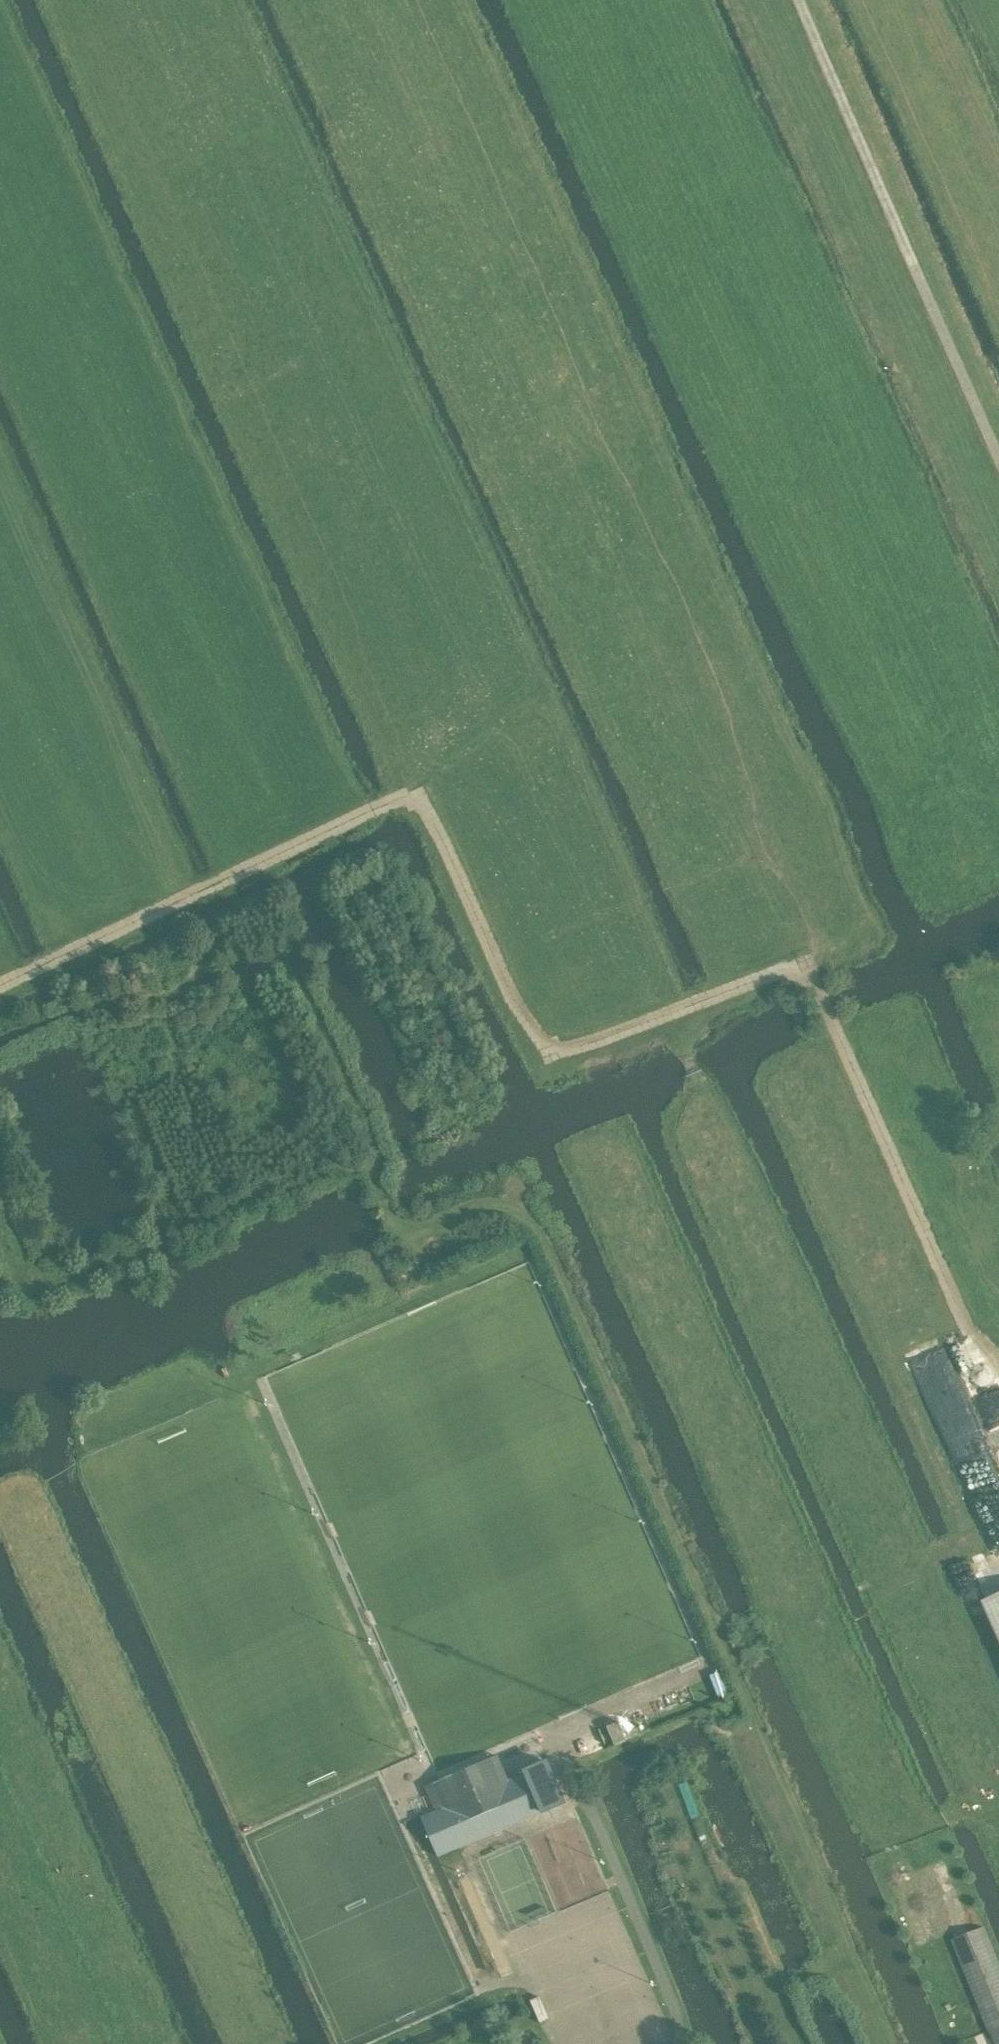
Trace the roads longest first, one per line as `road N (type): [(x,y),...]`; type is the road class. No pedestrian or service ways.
road 1 (track): [(998,1385),(806,964),(556,1052),(515,1004),(423,804),(402,798),(0,986)]
road 2 (track): [(800,0),(998,460)]

